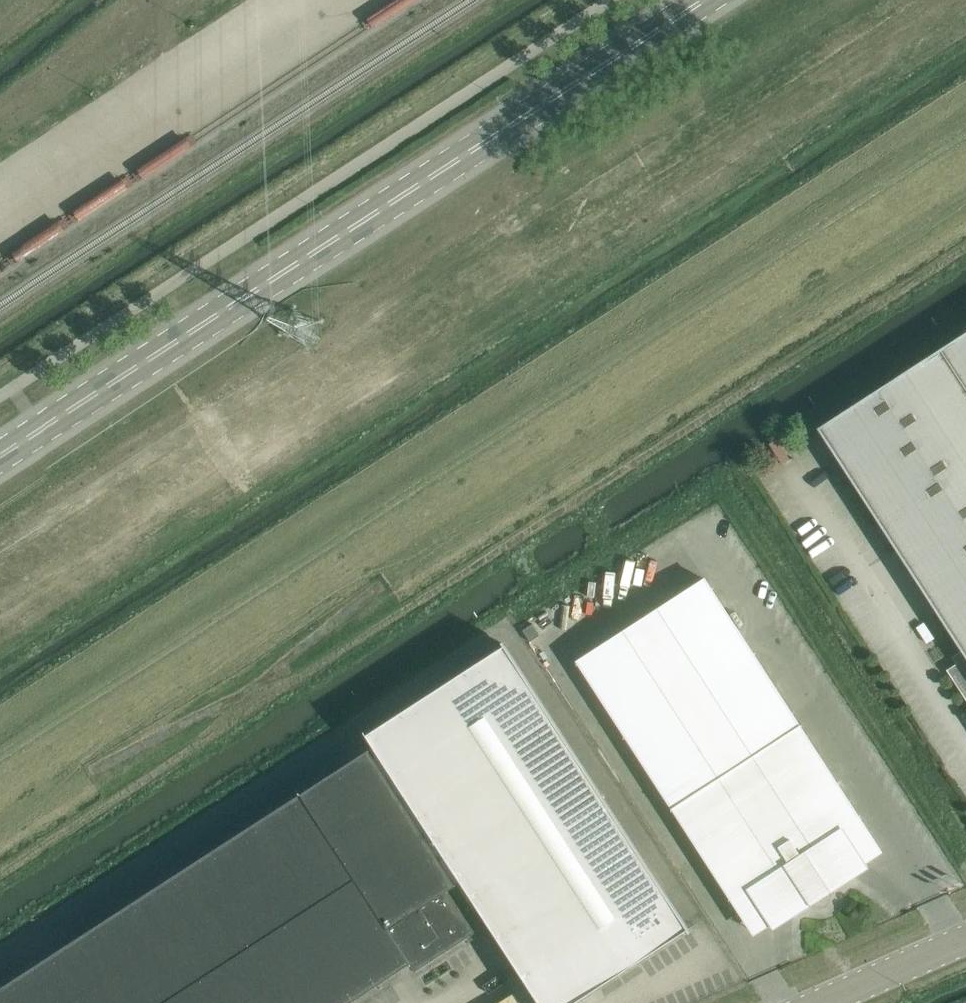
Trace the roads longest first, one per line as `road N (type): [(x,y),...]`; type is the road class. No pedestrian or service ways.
road 1 (tertiary): [(0,446),(693,0)]
road 2 (unclassified): [(821,1002),(965,939)]

